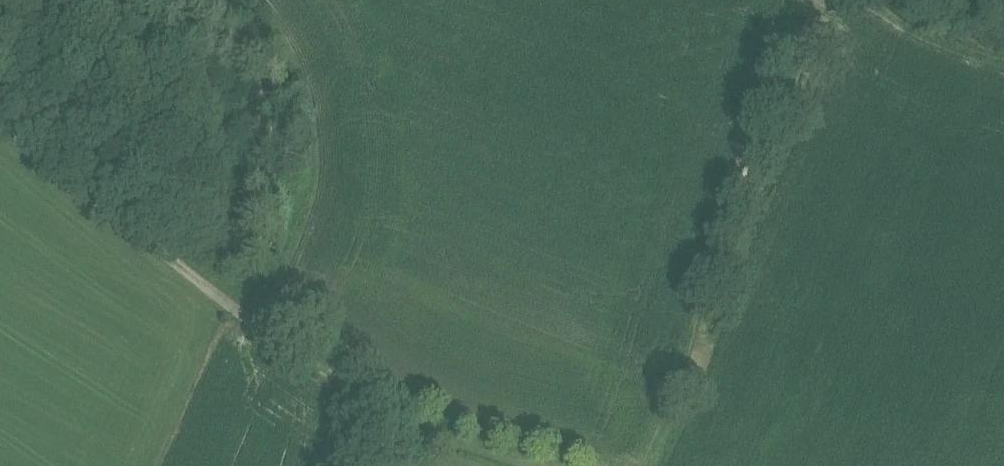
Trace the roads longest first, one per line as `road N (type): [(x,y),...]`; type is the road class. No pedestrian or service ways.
road 1 (unclassified): [(0,118),(250,324),(356,389),(382,414),(395,446)]

